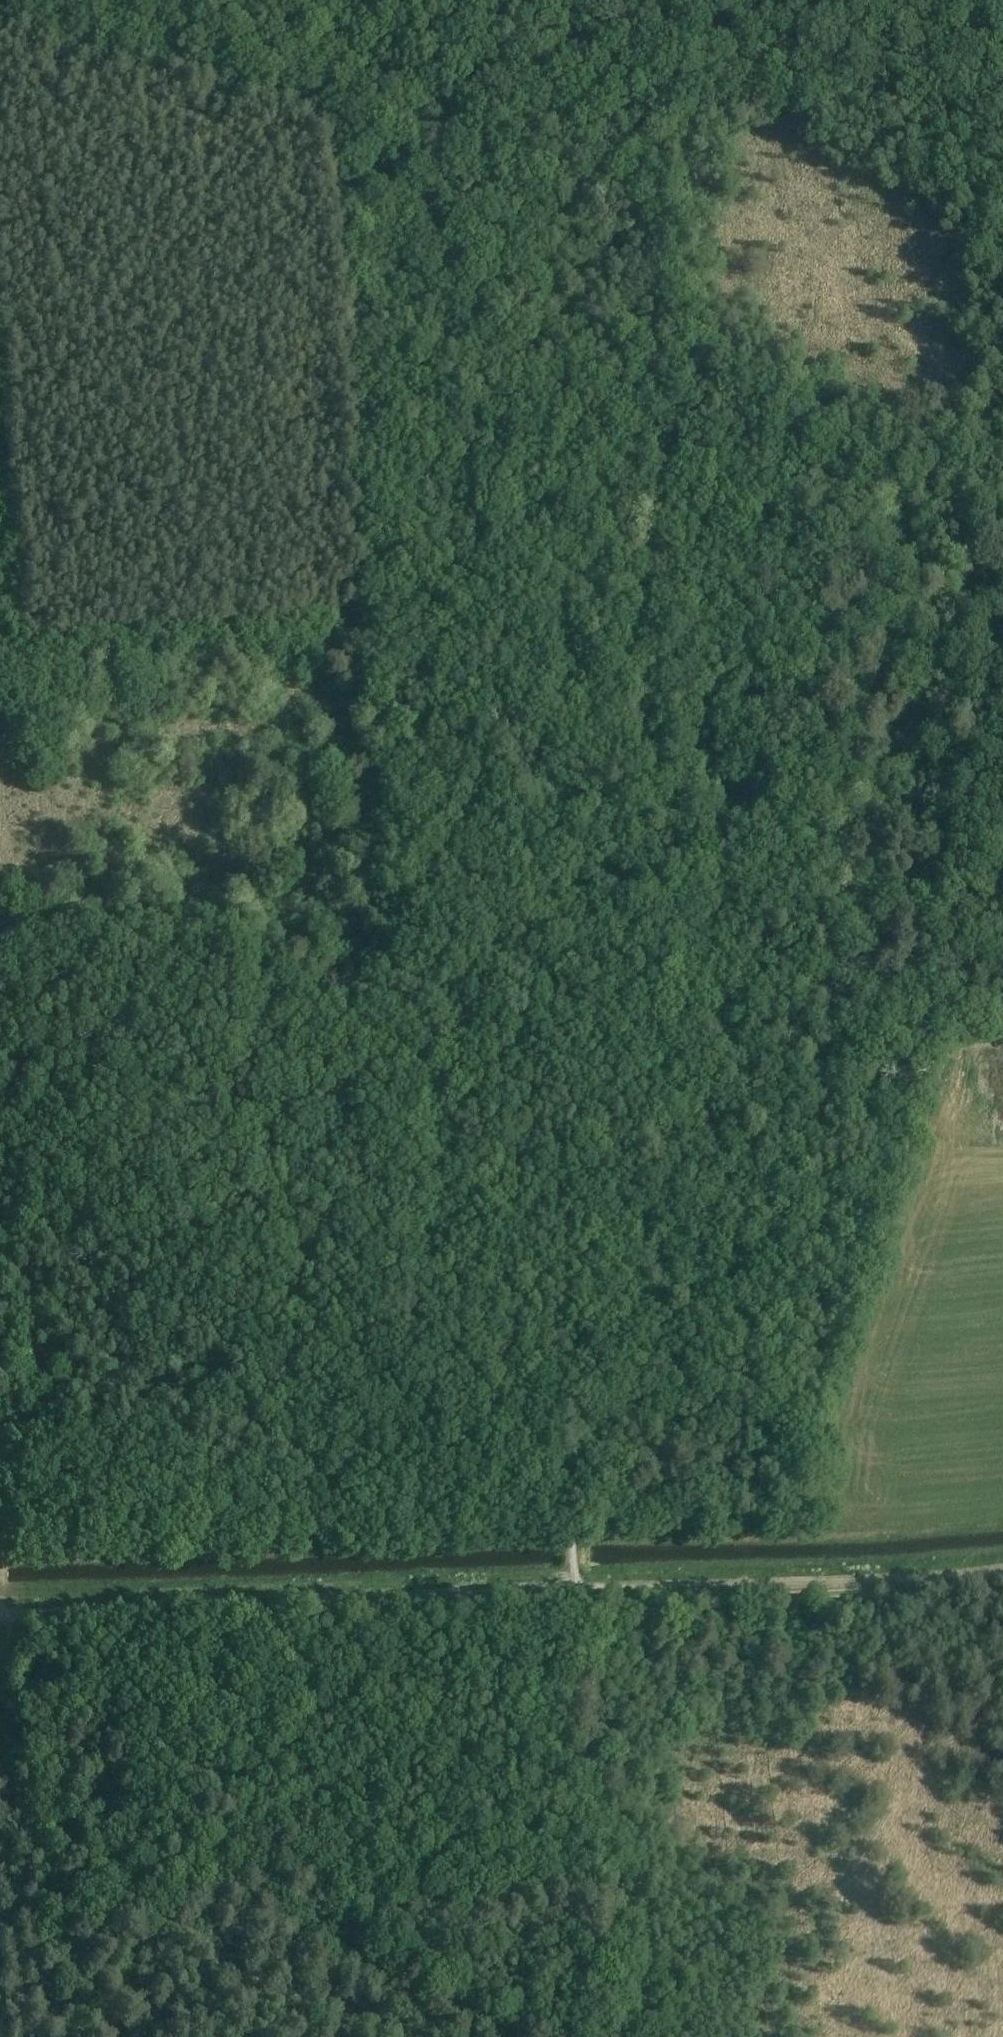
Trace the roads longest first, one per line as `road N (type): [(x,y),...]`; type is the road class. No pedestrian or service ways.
road 1 (track): [(0,1615),(750,1597),(1002,1581)]
road 2 (track): [(25,2036),(5,1753)]

